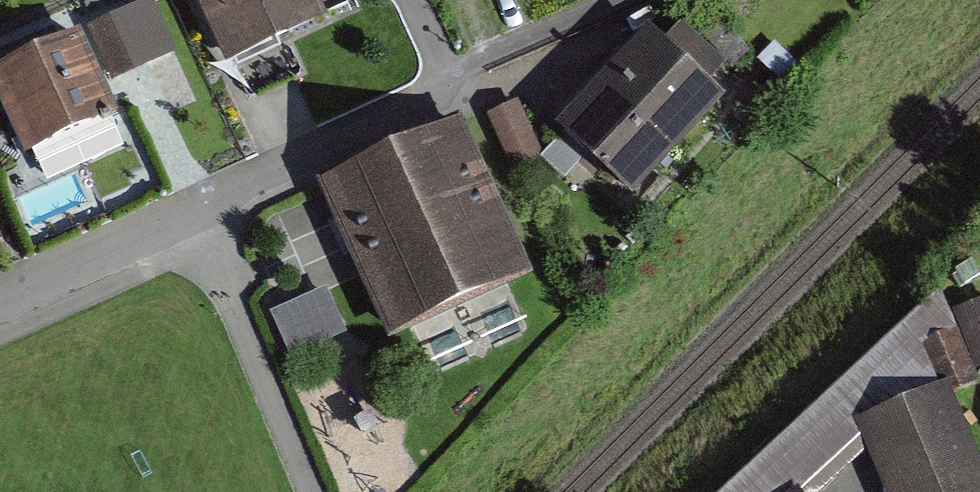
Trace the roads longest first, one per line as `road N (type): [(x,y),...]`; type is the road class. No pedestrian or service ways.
road 1 (residential): [(444,76),(428,100),(0,303)]
road 2 (residential): [(444,76),(619,0)]

